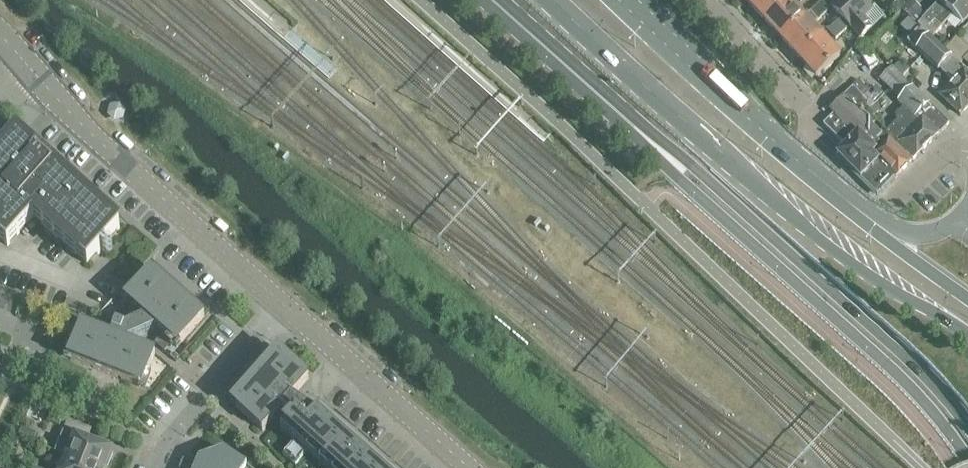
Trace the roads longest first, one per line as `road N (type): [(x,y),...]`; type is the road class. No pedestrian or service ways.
road 1 (secondary): [(484,0),(881,358),(967,459)]
road 2 (secondary): [(967,427),(890,342),(505,0)]
road 3 (primary): [(551,0),(815,236),(967,333)]
road 4 (tertiary): [(284,305),(31,66)]
road 5 (primary): [(853,208),(630,0)]
road 6 (tertiary): [(470,467),(284,305)]
road 7 (residential): [(157,467),(177,428),(284,305)]
road 8 (primary): [(967,295),(853,208)]
road 9 (residential): [(803,104),(705,0)]

